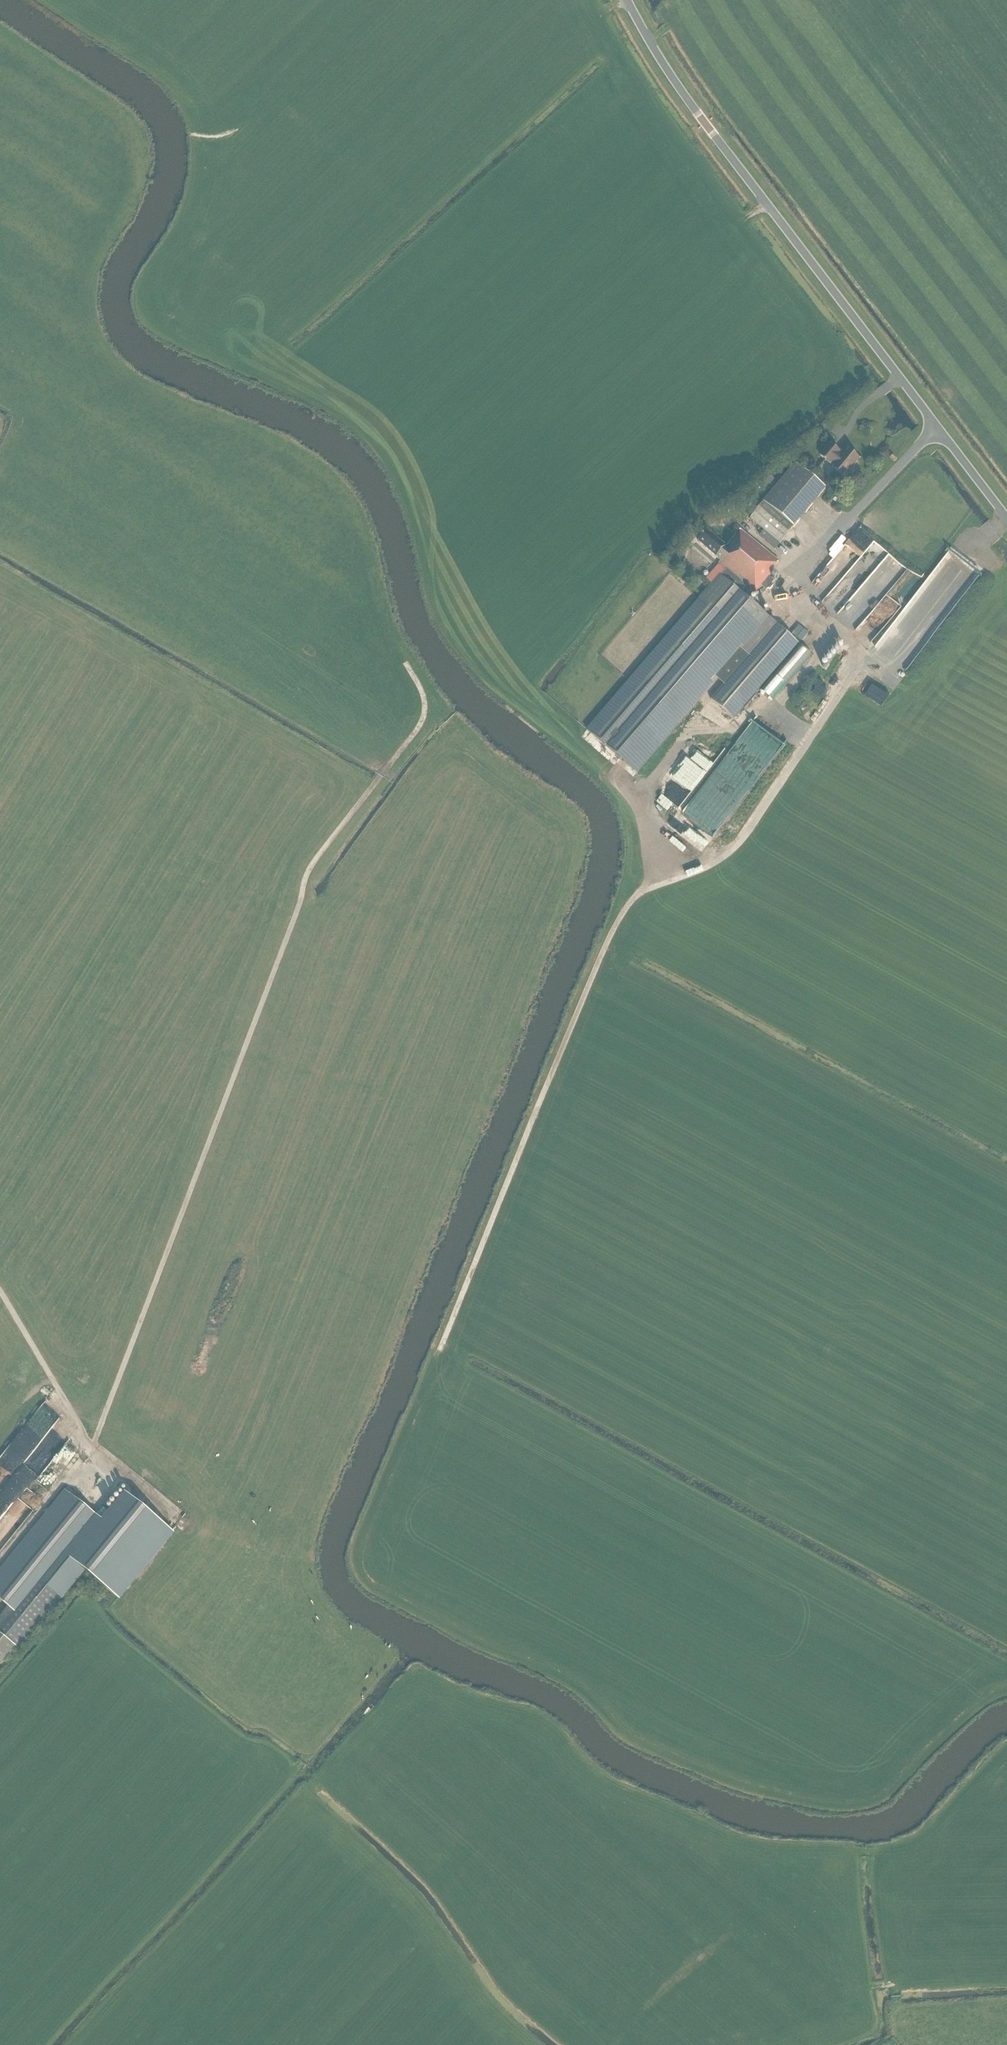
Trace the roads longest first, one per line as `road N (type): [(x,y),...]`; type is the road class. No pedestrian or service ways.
road 1 (tertiary): [(1006,518),(682,92),(627,0)]

